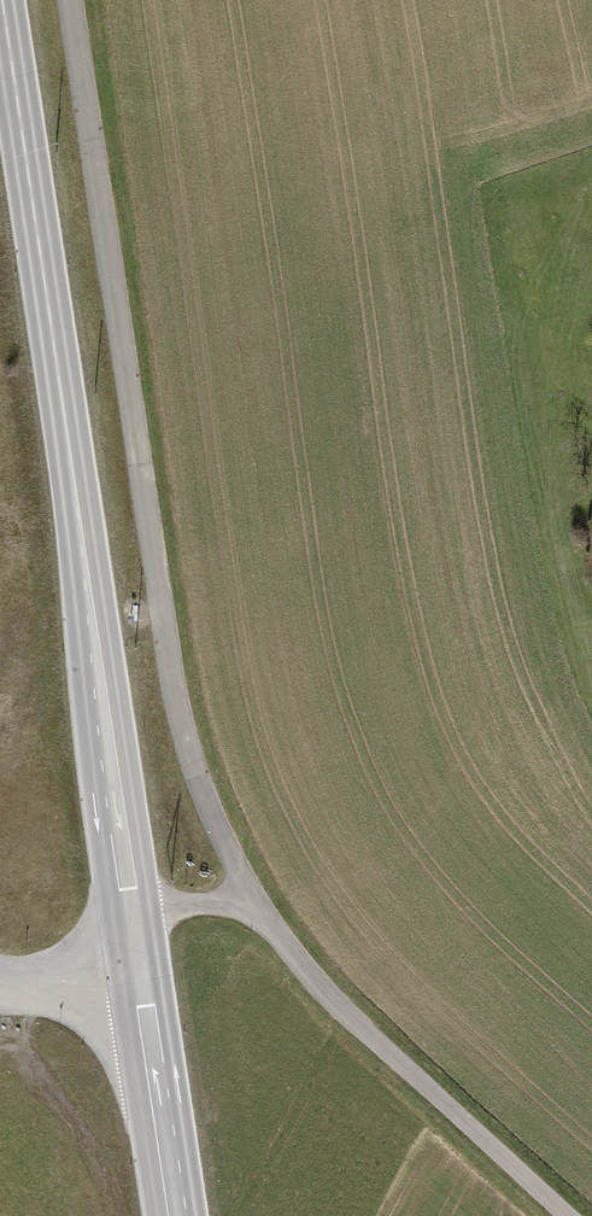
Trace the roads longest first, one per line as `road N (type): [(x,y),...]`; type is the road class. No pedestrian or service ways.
road 1 (unclassified): [(235,895),(186,758),(65,0)]
road 2 (secondary): [(0,19),(67,450),(125,903)]
road 3 (unclassified): [(235,895),(395,1062),(570,1215)]
road 4 (secondary): [(125,903),(174,1215)]

